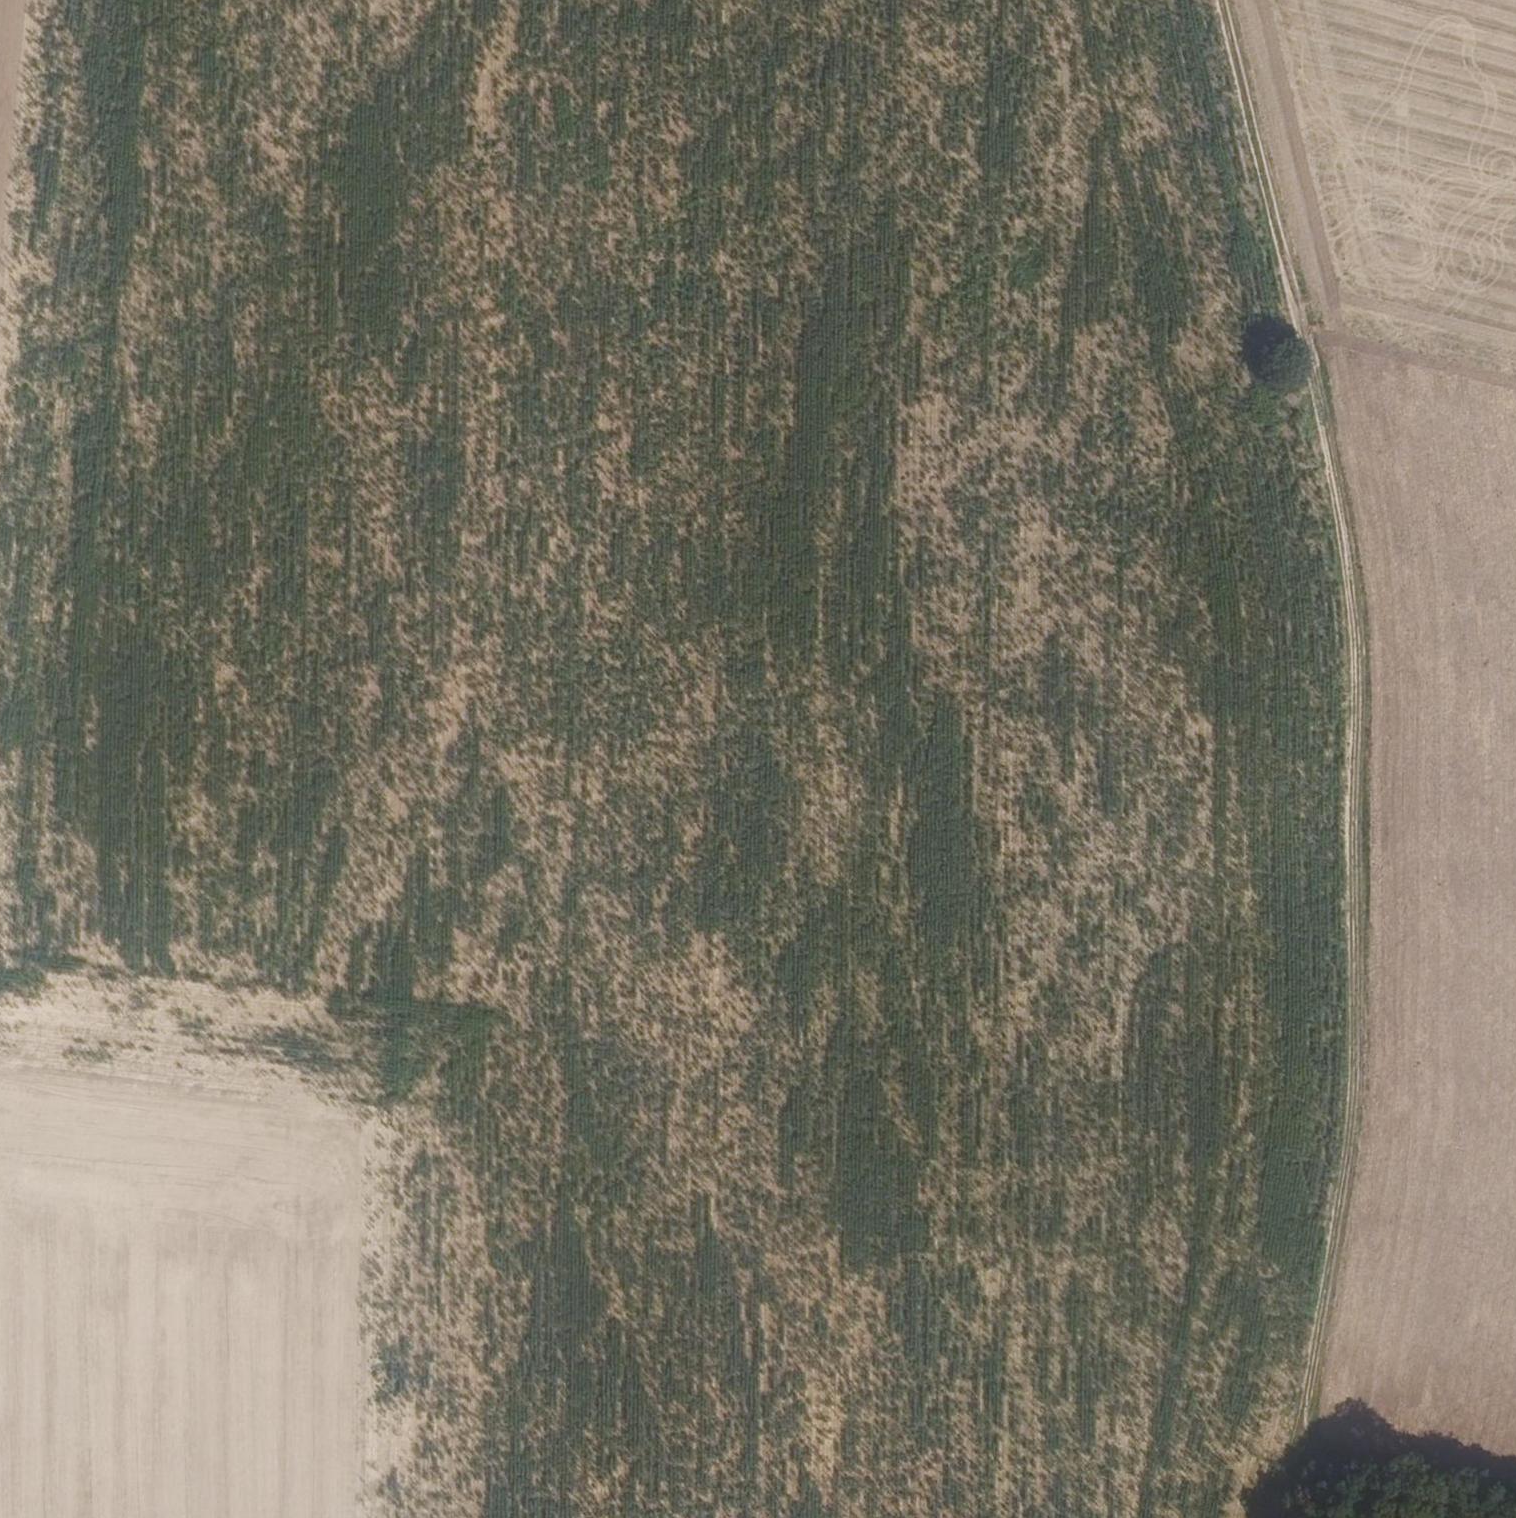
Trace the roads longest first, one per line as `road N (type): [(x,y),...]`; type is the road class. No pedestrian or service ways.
road 1 (track): [(1243,0),(1365,655),(1362,1126),(1304,1517)]

